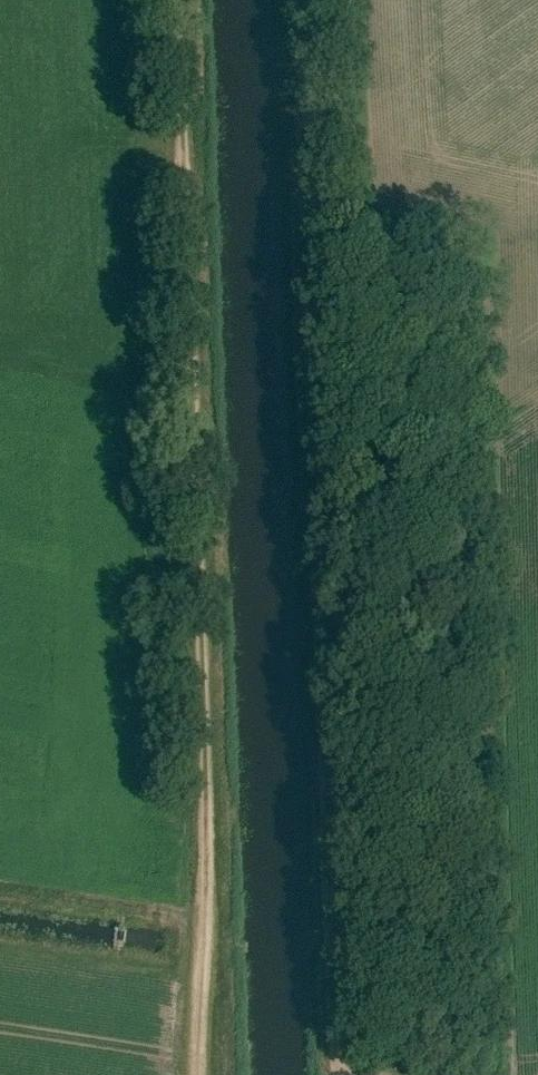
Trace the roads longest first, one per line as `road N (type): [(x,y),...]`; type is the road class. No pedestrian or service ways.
road 1 (track): [(356,1074),(314,0)]
road 2 (track): [(191,1074),(207,733),(185,0)]

